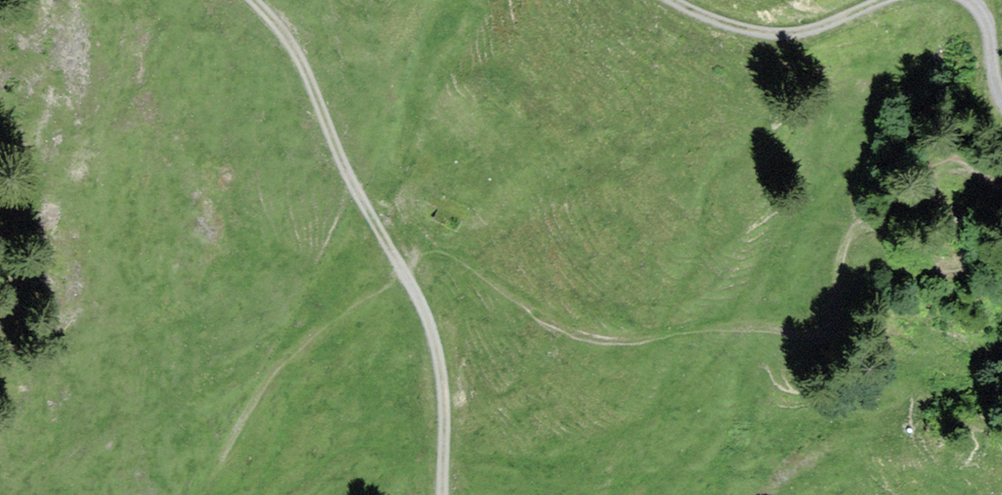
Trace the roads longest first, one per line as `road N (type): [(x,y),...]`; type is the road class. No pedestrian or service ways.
road 1 (track): [(247,0),(311,83),(339,162),(435,332),(439,494)]
road 2 (track): [(400,267),(423,253),(448,256),(564,334),(610,347),(738,332)]
road 3 (track): [(893,0),(807,31),(702,19),(669,0)]

